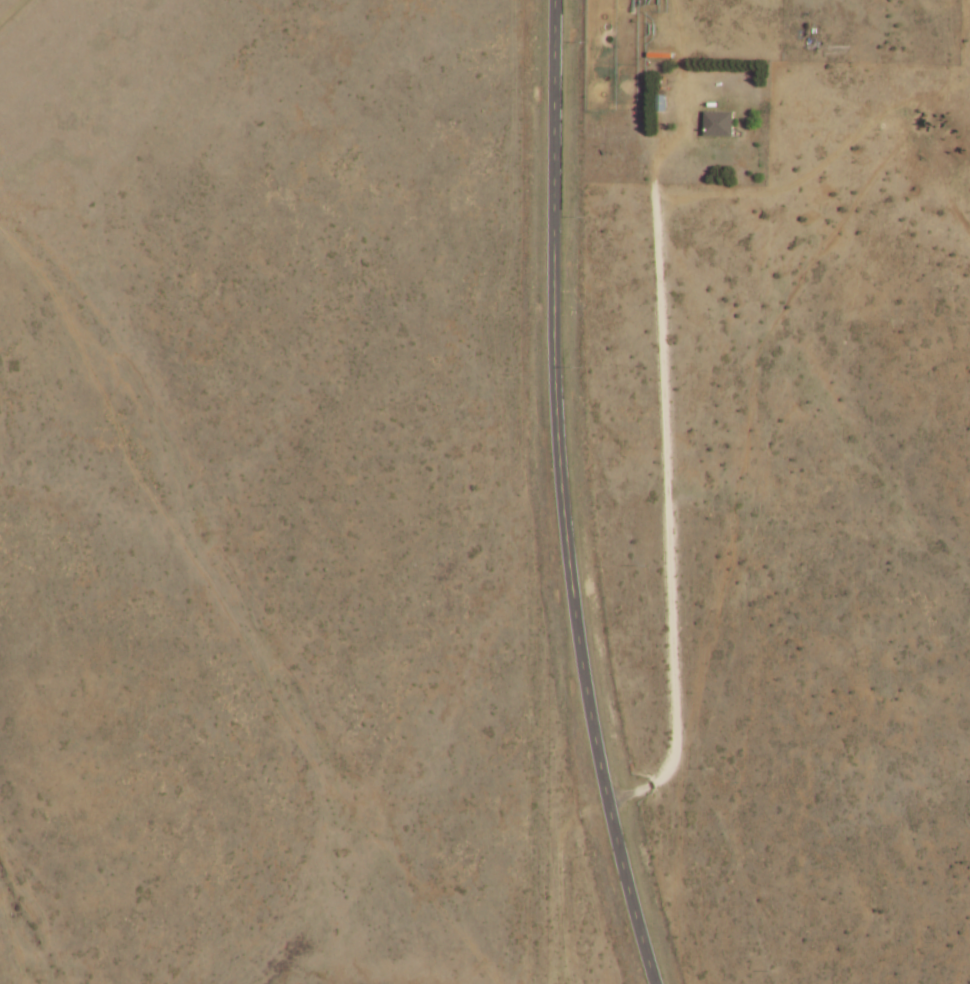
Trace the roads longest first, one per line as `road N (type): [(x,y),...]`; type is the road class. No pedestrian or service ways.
road 1 (secondary): [(652,983),(602,790),(569,590),(552,361),(554,0)]
road 2 (residential): [(491,983),(438,915),(386,884)]

